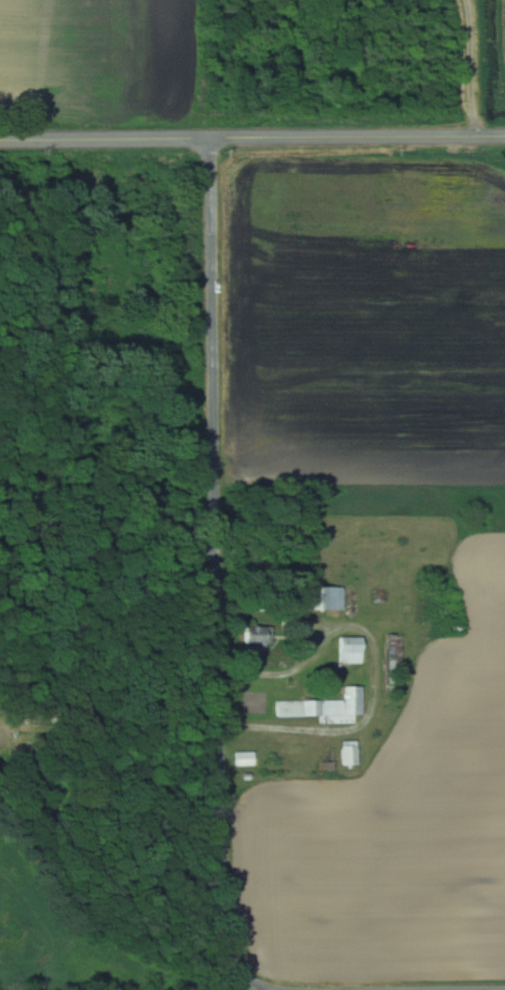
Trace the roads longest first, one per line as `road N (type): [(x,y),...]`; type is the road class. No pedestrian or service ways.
road 1 (residential): [(210,137),(220,751),(237,989)]
road 2 (residential): [(504,136),(0,138)]

